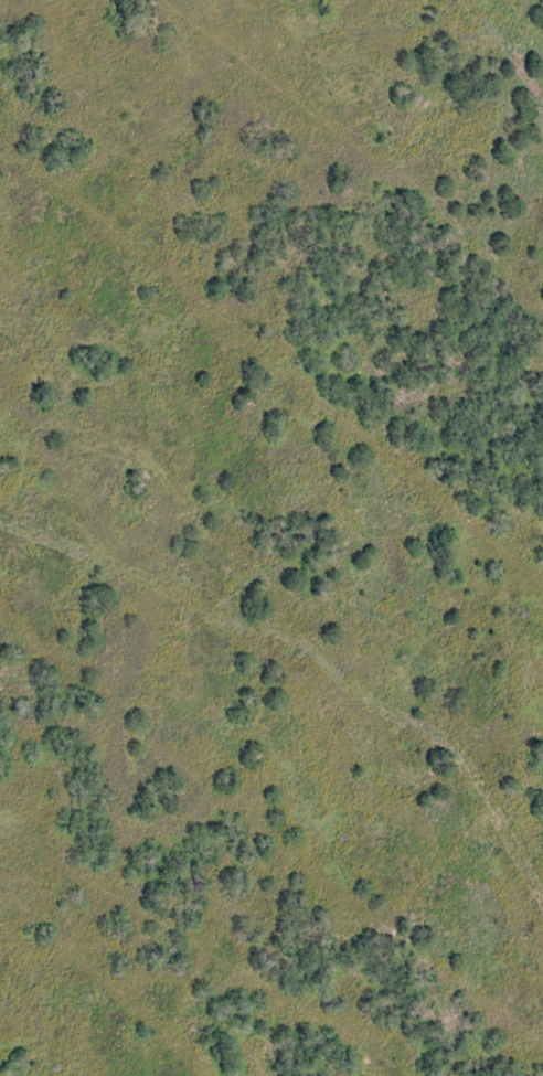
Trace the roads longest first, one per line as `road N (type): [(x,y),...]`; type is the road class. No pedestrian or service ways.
road 1 (residential): [(414,1075),(94,860),(0,807)]

